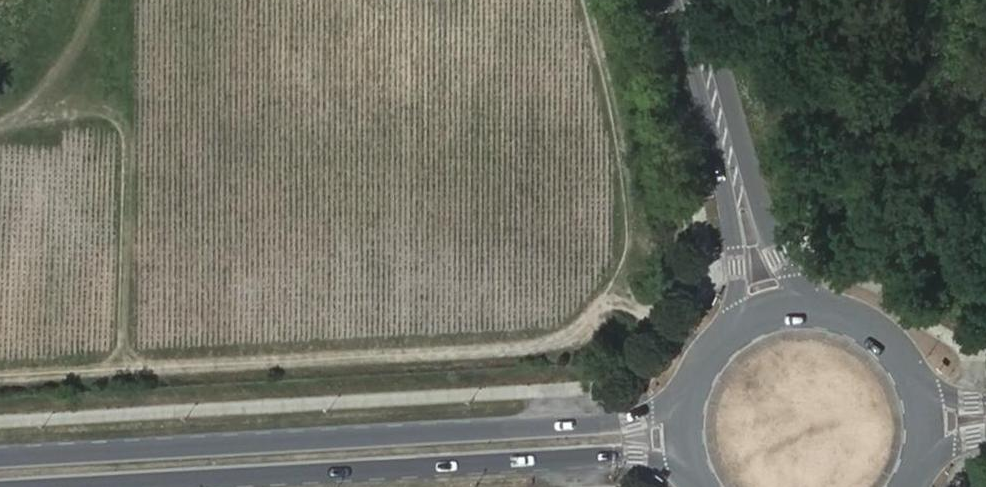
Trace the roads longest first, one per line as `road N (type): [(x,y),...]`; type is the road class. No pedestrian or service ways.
road 1 (secondary): [(696,380),(664,408),(633,421),(0,456)]
road 2 (secondary): [(89,486),(637,458),(665,463),(695,486)]
road 3 (secondary): [(744,207),(687,0)]
road 4 (secondary): [(744,207),(732,333)]
road 5 (secondary): [(814,310),(744,207)]

